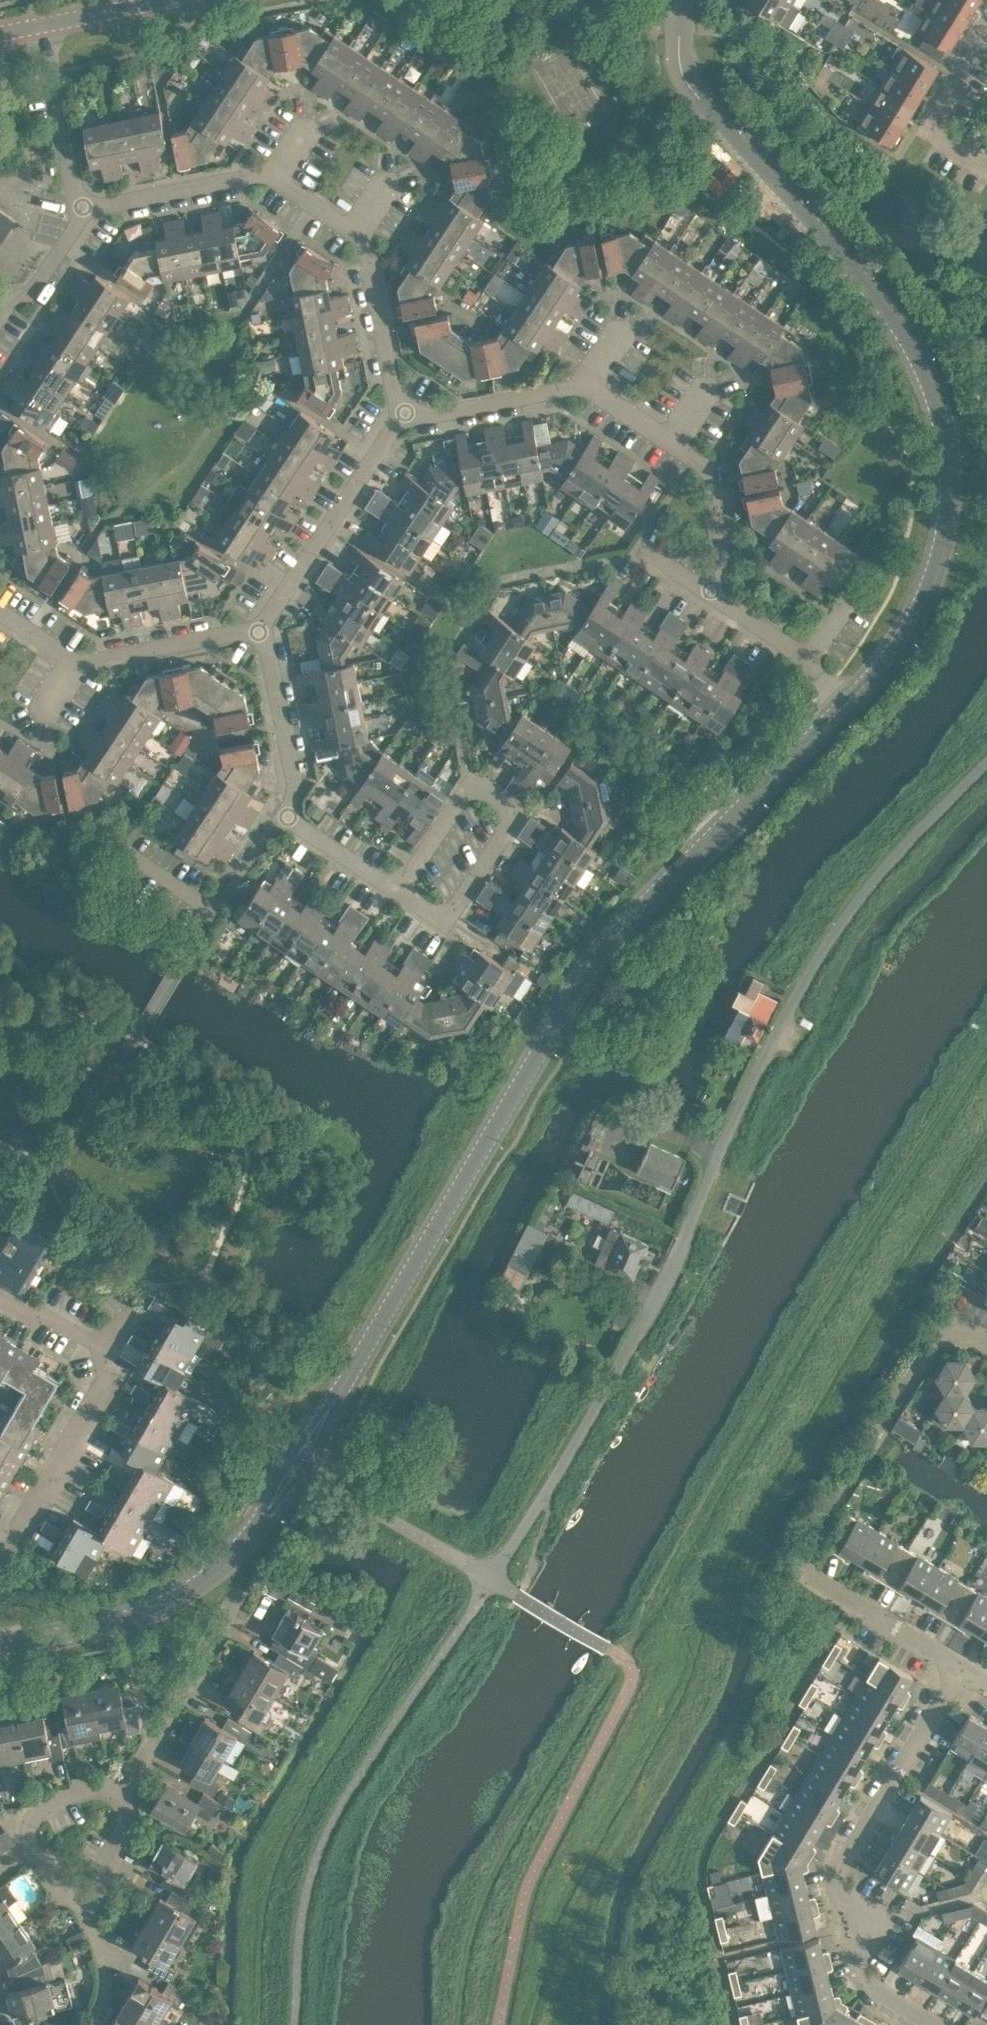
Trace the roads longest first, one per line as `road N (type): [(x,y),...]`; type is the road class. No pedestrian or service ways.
road 1 (tertiary): [(0,1647),(113,1623),(162,1604),(208,1577),(262,1524),(565,996),(632,914),(850,695)]
road 2 (unclassified): [(492,1579),(637,1333),(755,1074),(843,919),(986,761)]
road 3 (tertiary): [(850,695),(921,598),(945,531),(946,438),(924,368),(881,301),(714,116),(682,66),(683,0)]
road 4 (residential): [(961,1666),(796,1565),(949,1320),(986,1339)]
road 5 (residential): [(406,413),(396,397),(371,263),(355,230),(269,173),(83,206)]
road 6 (residential): [(711,590),(721,563),(712,476),(689,450),(587,388),(421,418),(406,413)]
road 7 (residential): [(936,2024),(863,1981),(835,1881),(961,1666)]
road 8 (residential): [(258,631),(75,662),(0,614)]
road 9 (residential): [(406,413),(258,631)]
road 10 (residential): [(103,845),(214,914),(288,816)]
road 11 (residential): [(400,888),(448,918),(514,809),(470,783)]
road 12 (residential): [(0,1548),(12,1545),(109,1371),(105,1349)]
road 13 (residential): [(126,1780),(250,1585)]
road 14 (residential): [(258,631),(297,787),(288,816)]
road 15 (residential): [(83,206),(43,26)]
road 16 (residential): [(850,695),(711,590)]
road 17 (residential): [(986,168),(943,142),(938,123),(986,31)]
road 18 (residential): [(92,1923),(128,1806),(126,1780)]
road 19 (residential): [(0,319),(15,299),(37,289),(83,206)]
road 20 (residential): [(35,1844),(26,1816),(126,1780)]
road 21 (residential): [(288,816),(400,888)]
road 22 (tertiary): [(170,0),(43,26)]
road 23 (residential): [(470,783),(400,888)]
road 24 (residential): [(95,2024),(123,1963),(117,1940),(92,1923)]

